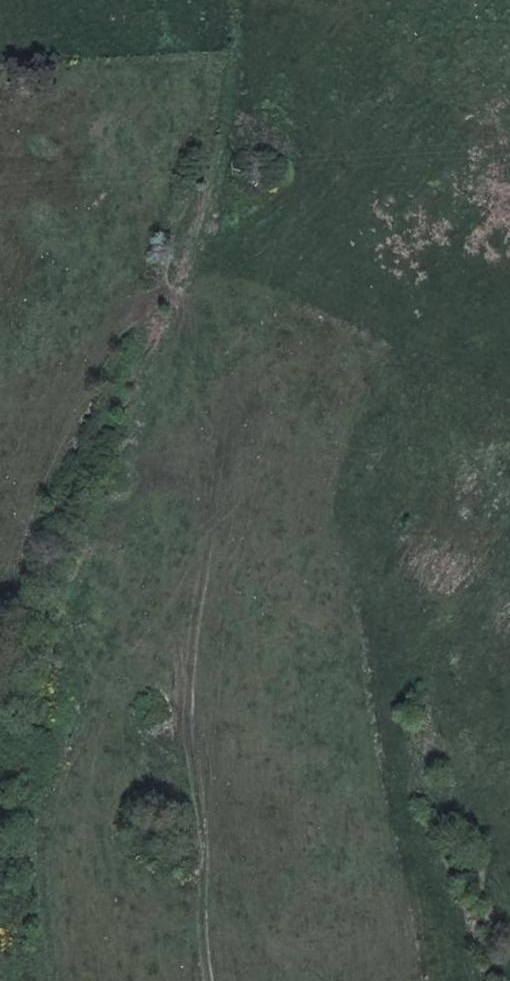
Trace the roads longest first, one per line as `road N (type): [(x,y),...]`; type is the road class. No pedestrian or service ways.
road 1 (track): [(509,129),(325,379),(240,580),(211,808),(248,980)]
road 2 (track): [(197,0),(205,120),(8,679),(0,815)]

